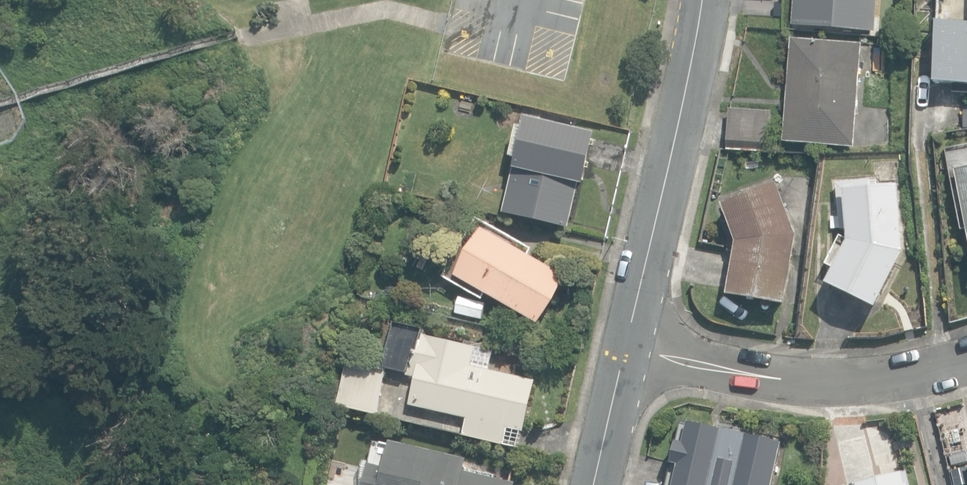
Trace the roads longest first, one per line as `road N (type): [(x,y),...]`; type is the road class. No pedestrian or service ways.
road 1 (residential): [(624,347),(701,0)]
road 2 (residential): [(624,347),(806,380),(912,376),(966,362)]
road 3 (residential): [(593,484),(624,347)]

